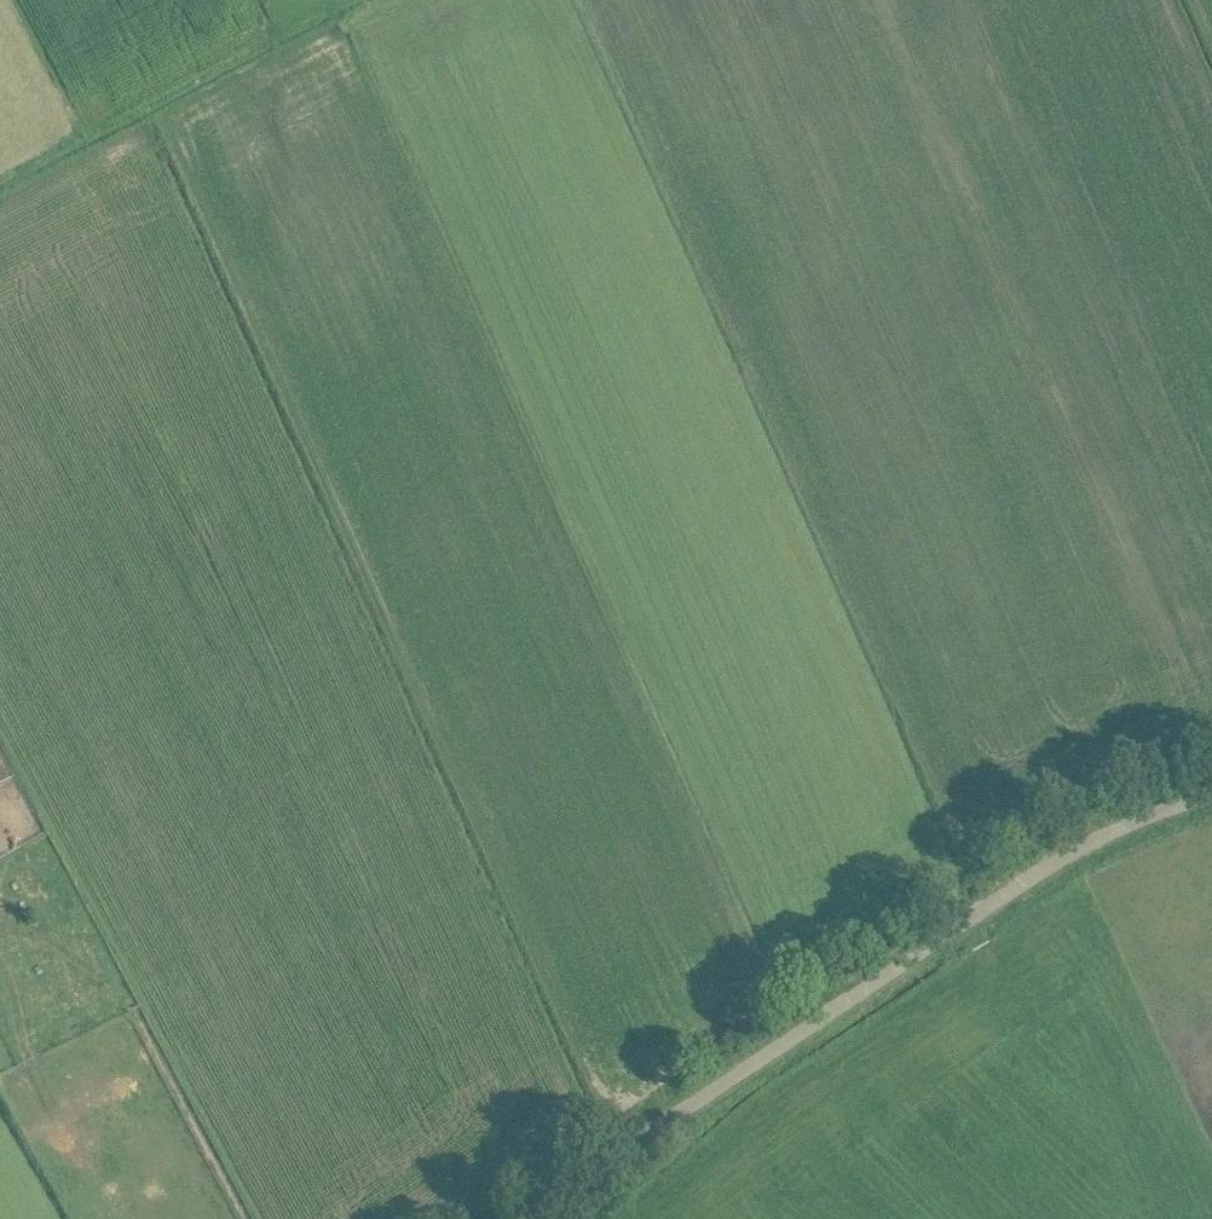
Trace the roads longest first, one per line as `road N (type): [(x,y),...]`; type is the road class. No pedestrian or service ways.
road 1 (unclassified): [(519,1218),(1057,861),(1211,791)]

